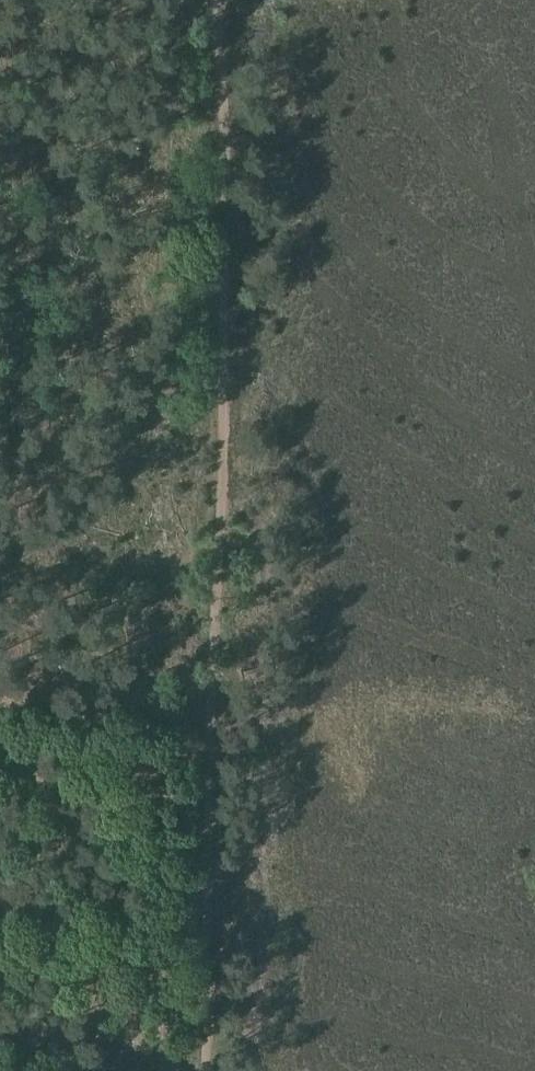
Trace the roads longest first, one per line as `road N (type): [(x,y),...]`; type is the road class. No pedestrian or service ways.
road 1 (track): [(214,1070),(225,0)]

